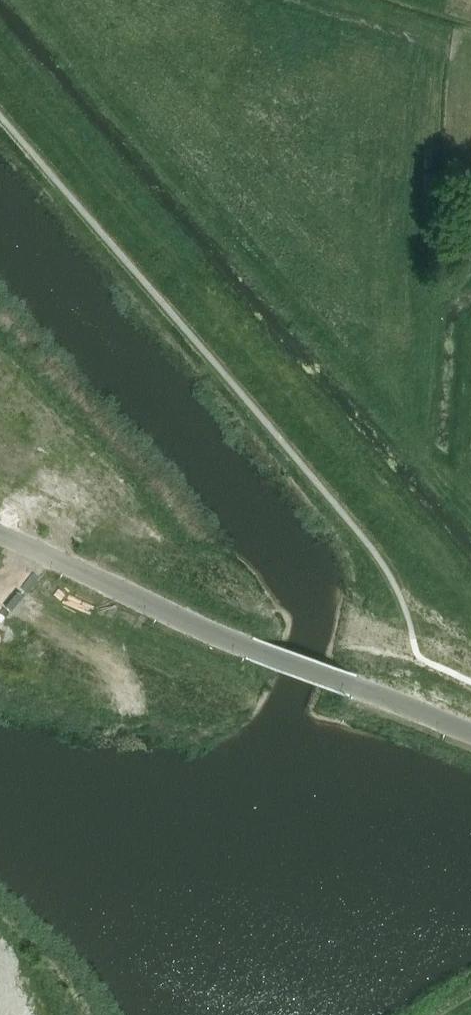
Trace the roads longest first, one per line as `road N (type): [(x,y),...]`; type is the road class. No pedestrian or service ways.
road 1 (residential): [(259,650),(0,530)]
road 2 (residential): [(259,650),(470,730)]

